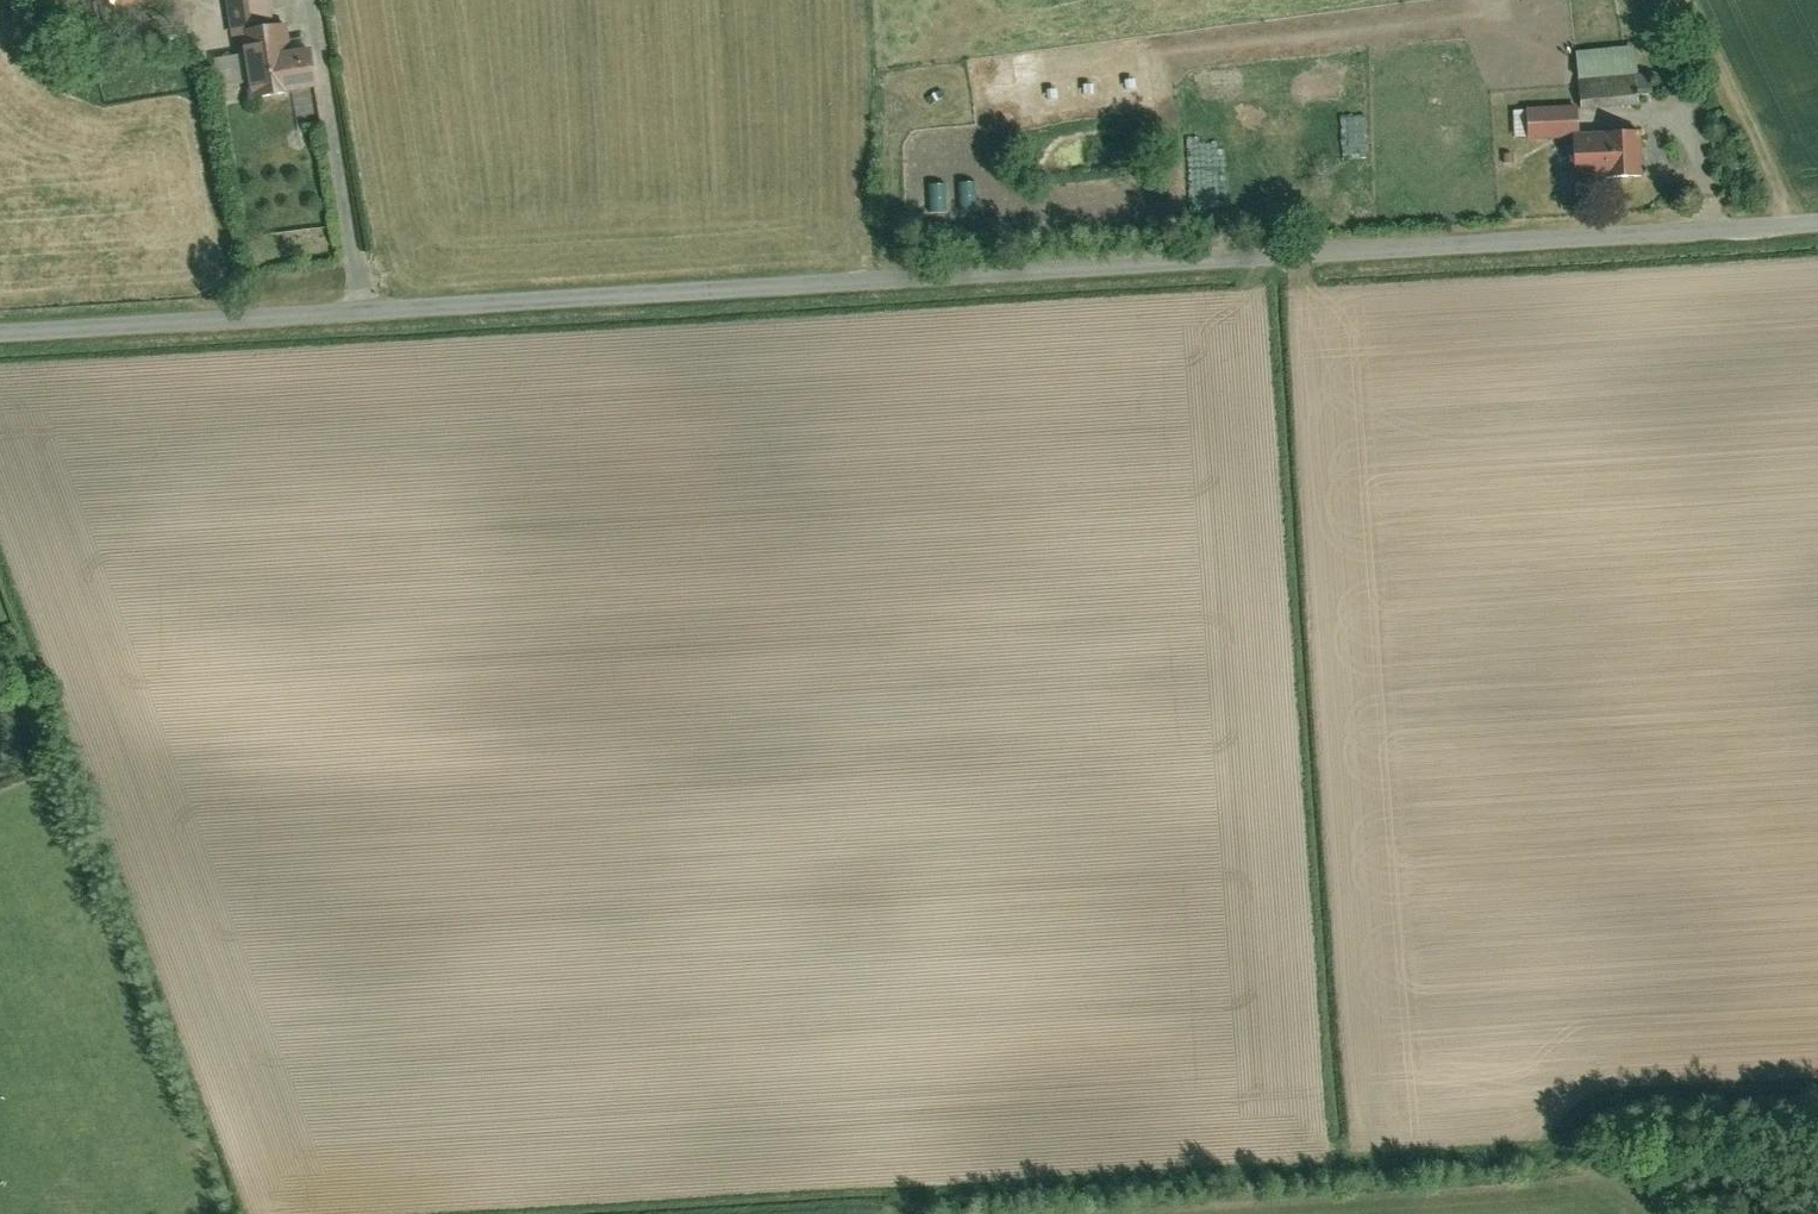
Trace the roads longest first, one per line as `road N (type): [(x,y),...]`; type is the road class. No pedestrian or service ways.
road 1 (unclassified): [(1817,221),(0,332)]

